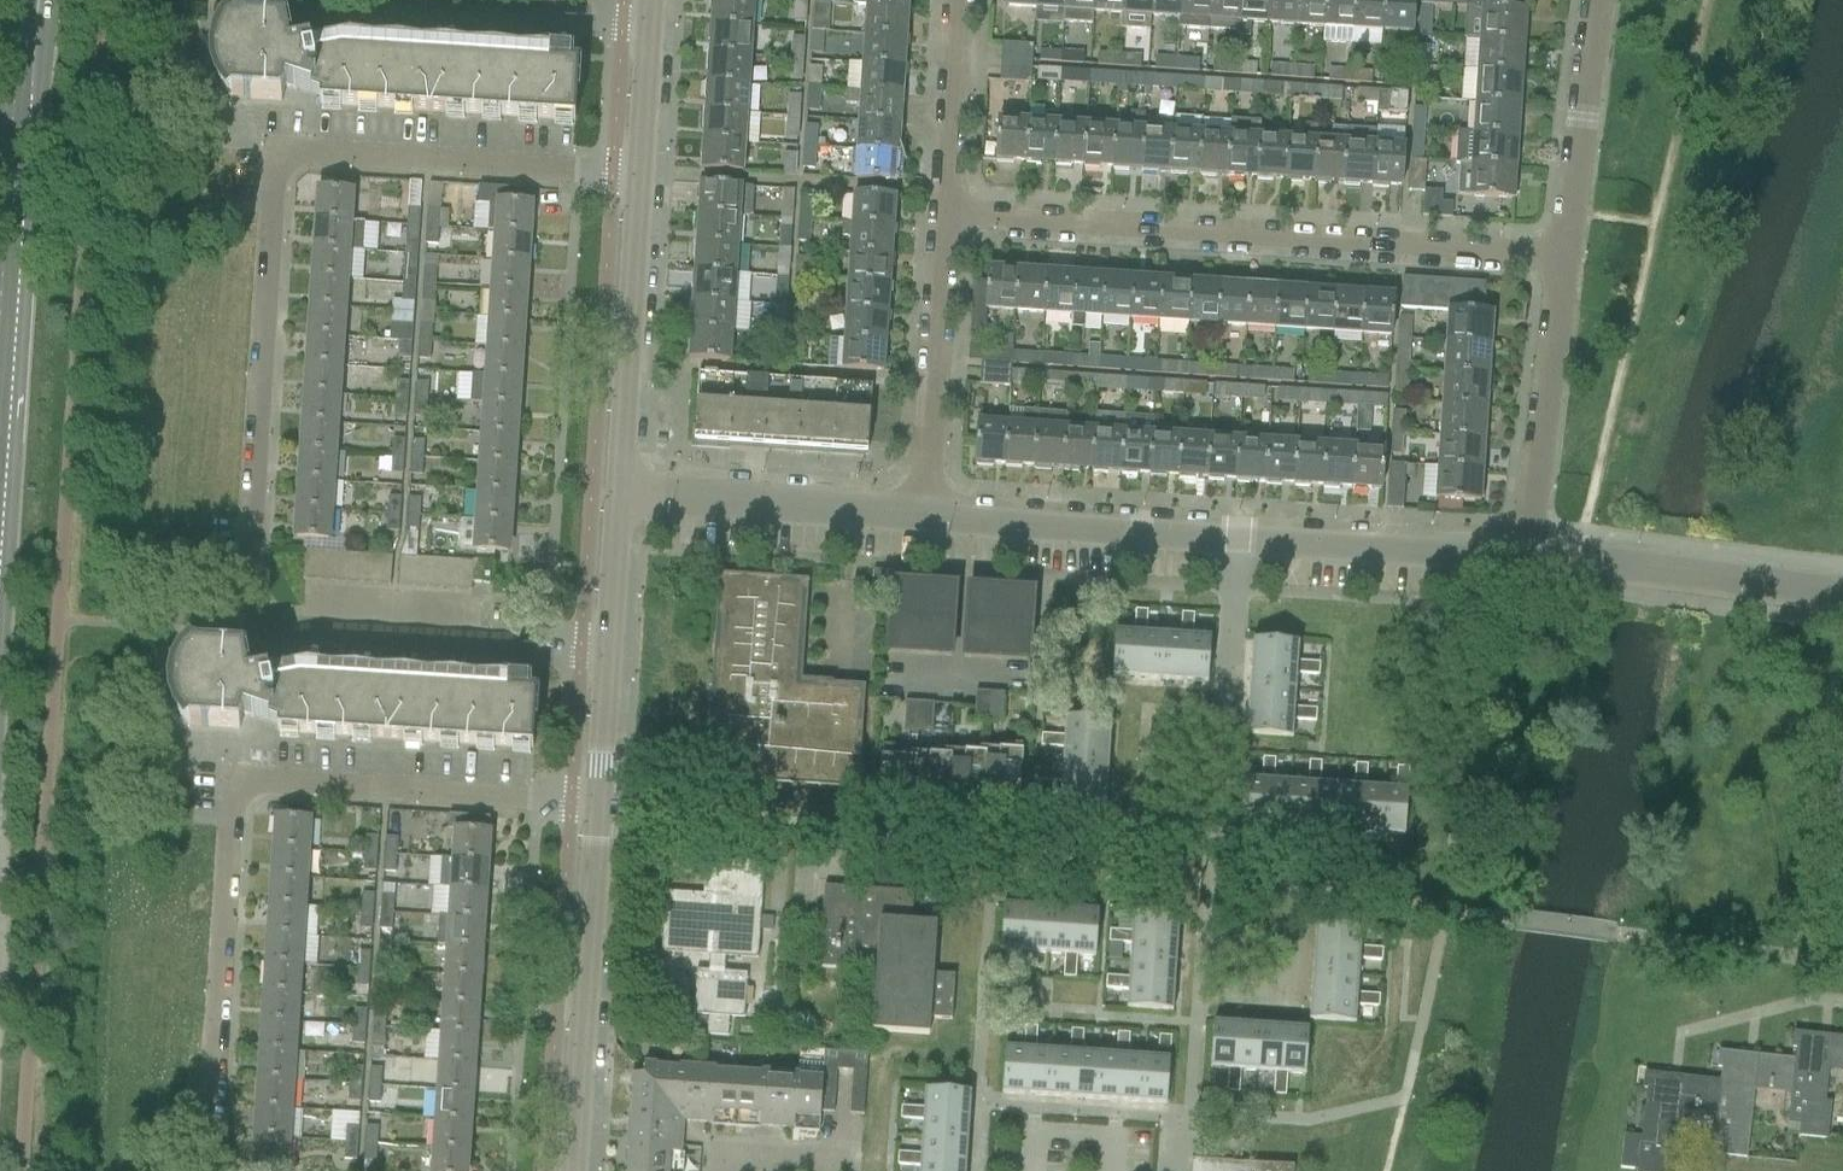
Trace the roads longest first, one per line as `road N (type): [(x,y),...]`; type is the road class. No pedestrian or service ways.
road 1 (residential): [(608,639),(251,616),(270,195),(283,160),(307,152),(639,175)]
road 2 (residential): [(203,1170),(235,789),(262,783),(597,806)]
road 3 (residential): [(1568,257),(944,224)]
road 4 (tertiary): [(572,1170),(597,806)]
road 5 (residential): [(1214,881),(1233,535)]
road 6 (tertiary): [(618,494),(639,175)]
road 7 (residential): [(1233,535),(921,514)]
road 8 (residential): [(1842,595),(1534,558)]
road 9 (residential): [(921,514),(618,494)]
road 10 (residential): [(1534,558),(1568,257)]
road 11 (residential): [(1534,558),(1233,535)]
road 12 (residential): [(921,514),(944,224)]
road 13 (residential): [(1568,257),(1598,0)]
road 14 (residential): [(944,224),(961,0)]
road 15 (primary): [(0,307),(15,87)]
road 16 (residential): [(649,26),(448,19),(449,0)]
road 17 (tertiary): [(597,806),(608,639)]
road 18 (tertiary): [(639,175),(649,26)]
road 19 (tertiary): [(608,639),(618,494)]
road 20 (unclassified): [(714,1170),(727,1146),(841,1152)]

